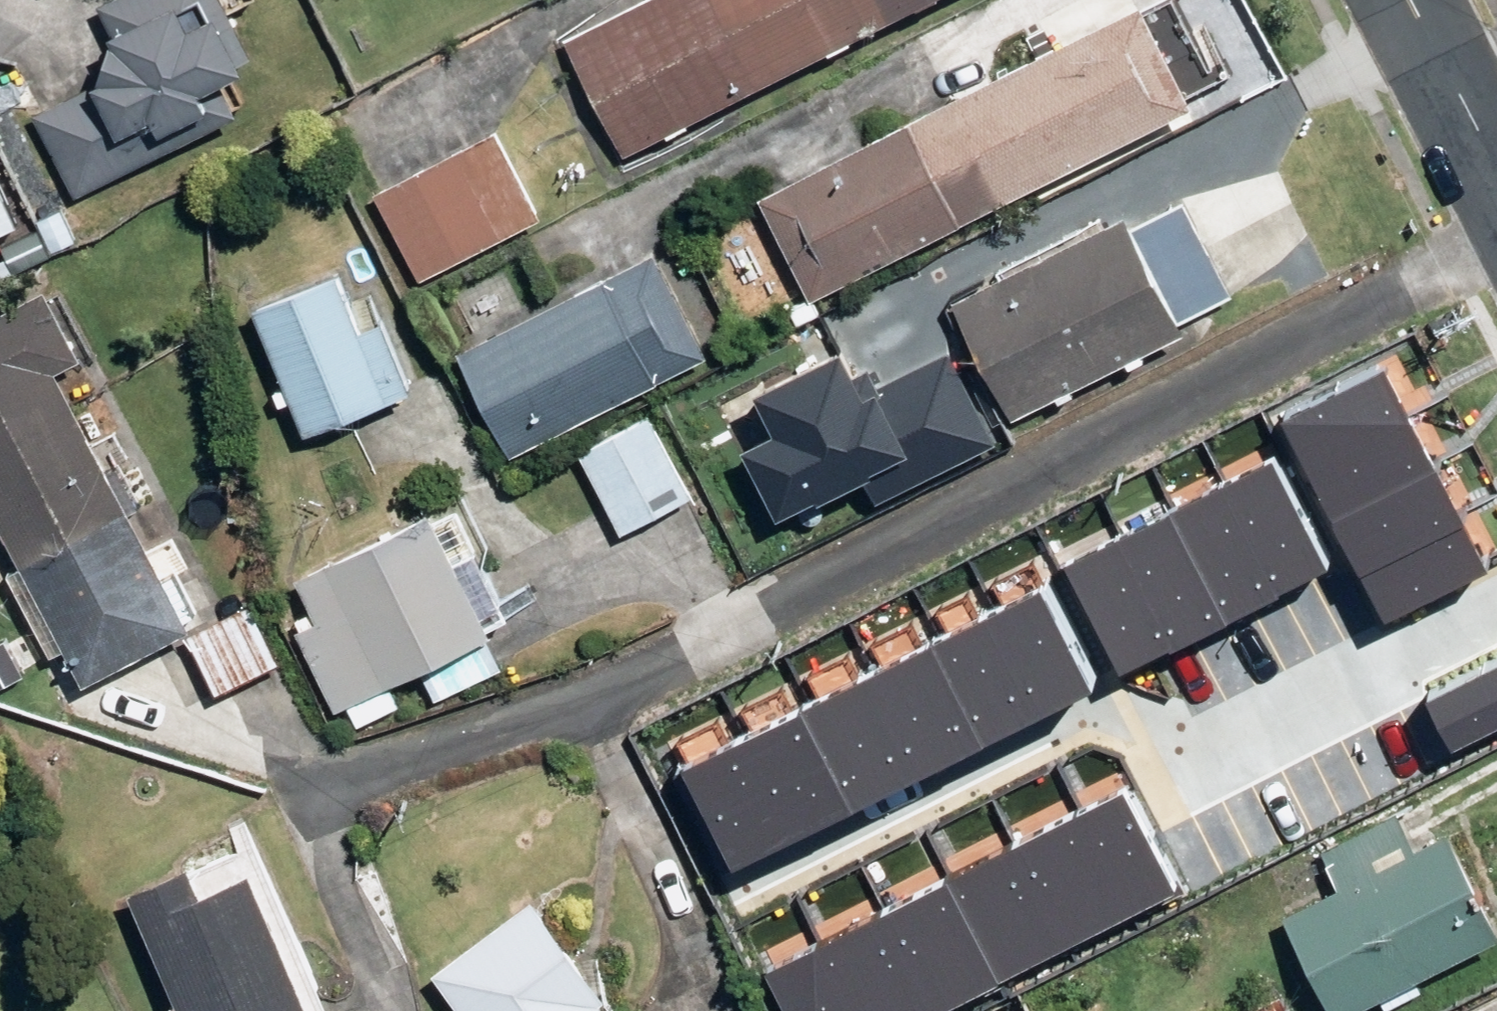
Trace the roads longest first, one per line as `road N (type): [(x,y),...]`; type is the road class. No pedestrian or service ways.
road 1 (tertiary): [(1496,178),(1406,0)]

